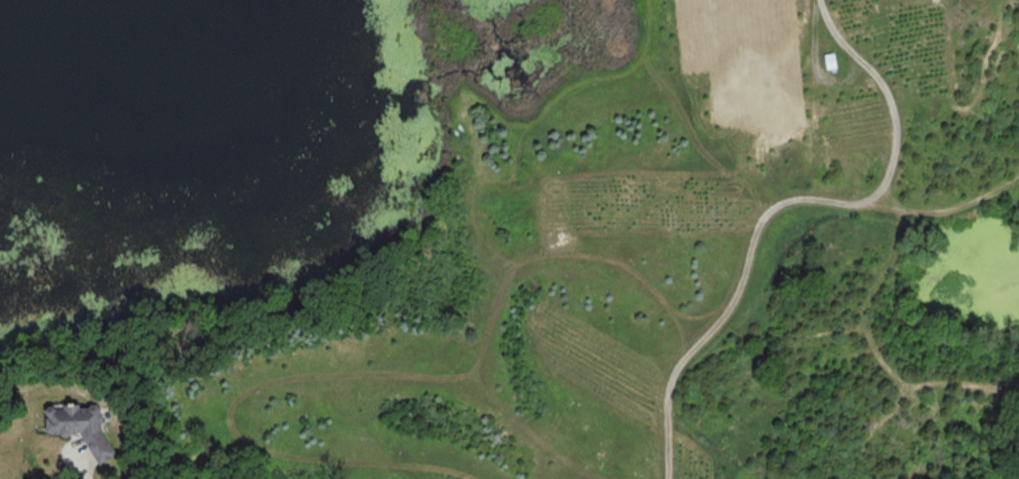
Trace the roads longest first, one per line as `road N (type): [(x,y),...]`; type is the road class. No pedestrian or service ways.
road 1 (track): [(824,0),(839,36),(895,108),(896,174),(880,198),(794,204),(768,223),(751,285),(680,376),(672,403),(673,478)]

